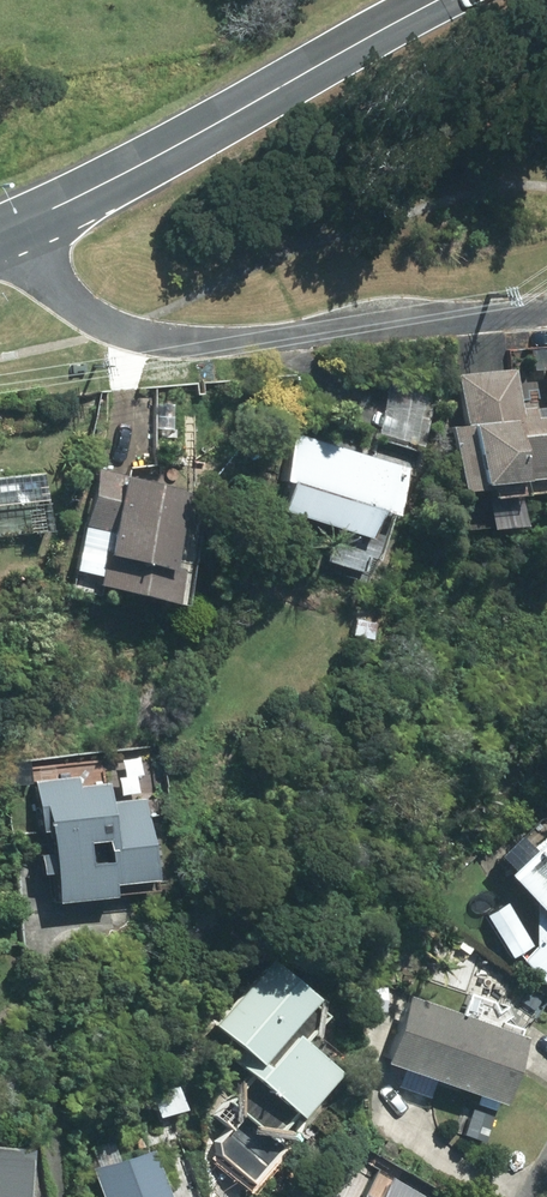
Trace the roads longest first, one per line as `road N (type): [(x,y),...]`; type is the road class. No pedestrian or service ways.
road 1 (residential): [(0,257),(98,316),(140,334),(193,342),(546,309)]
road 2 (secondary): [(439,0),(0,233)]

